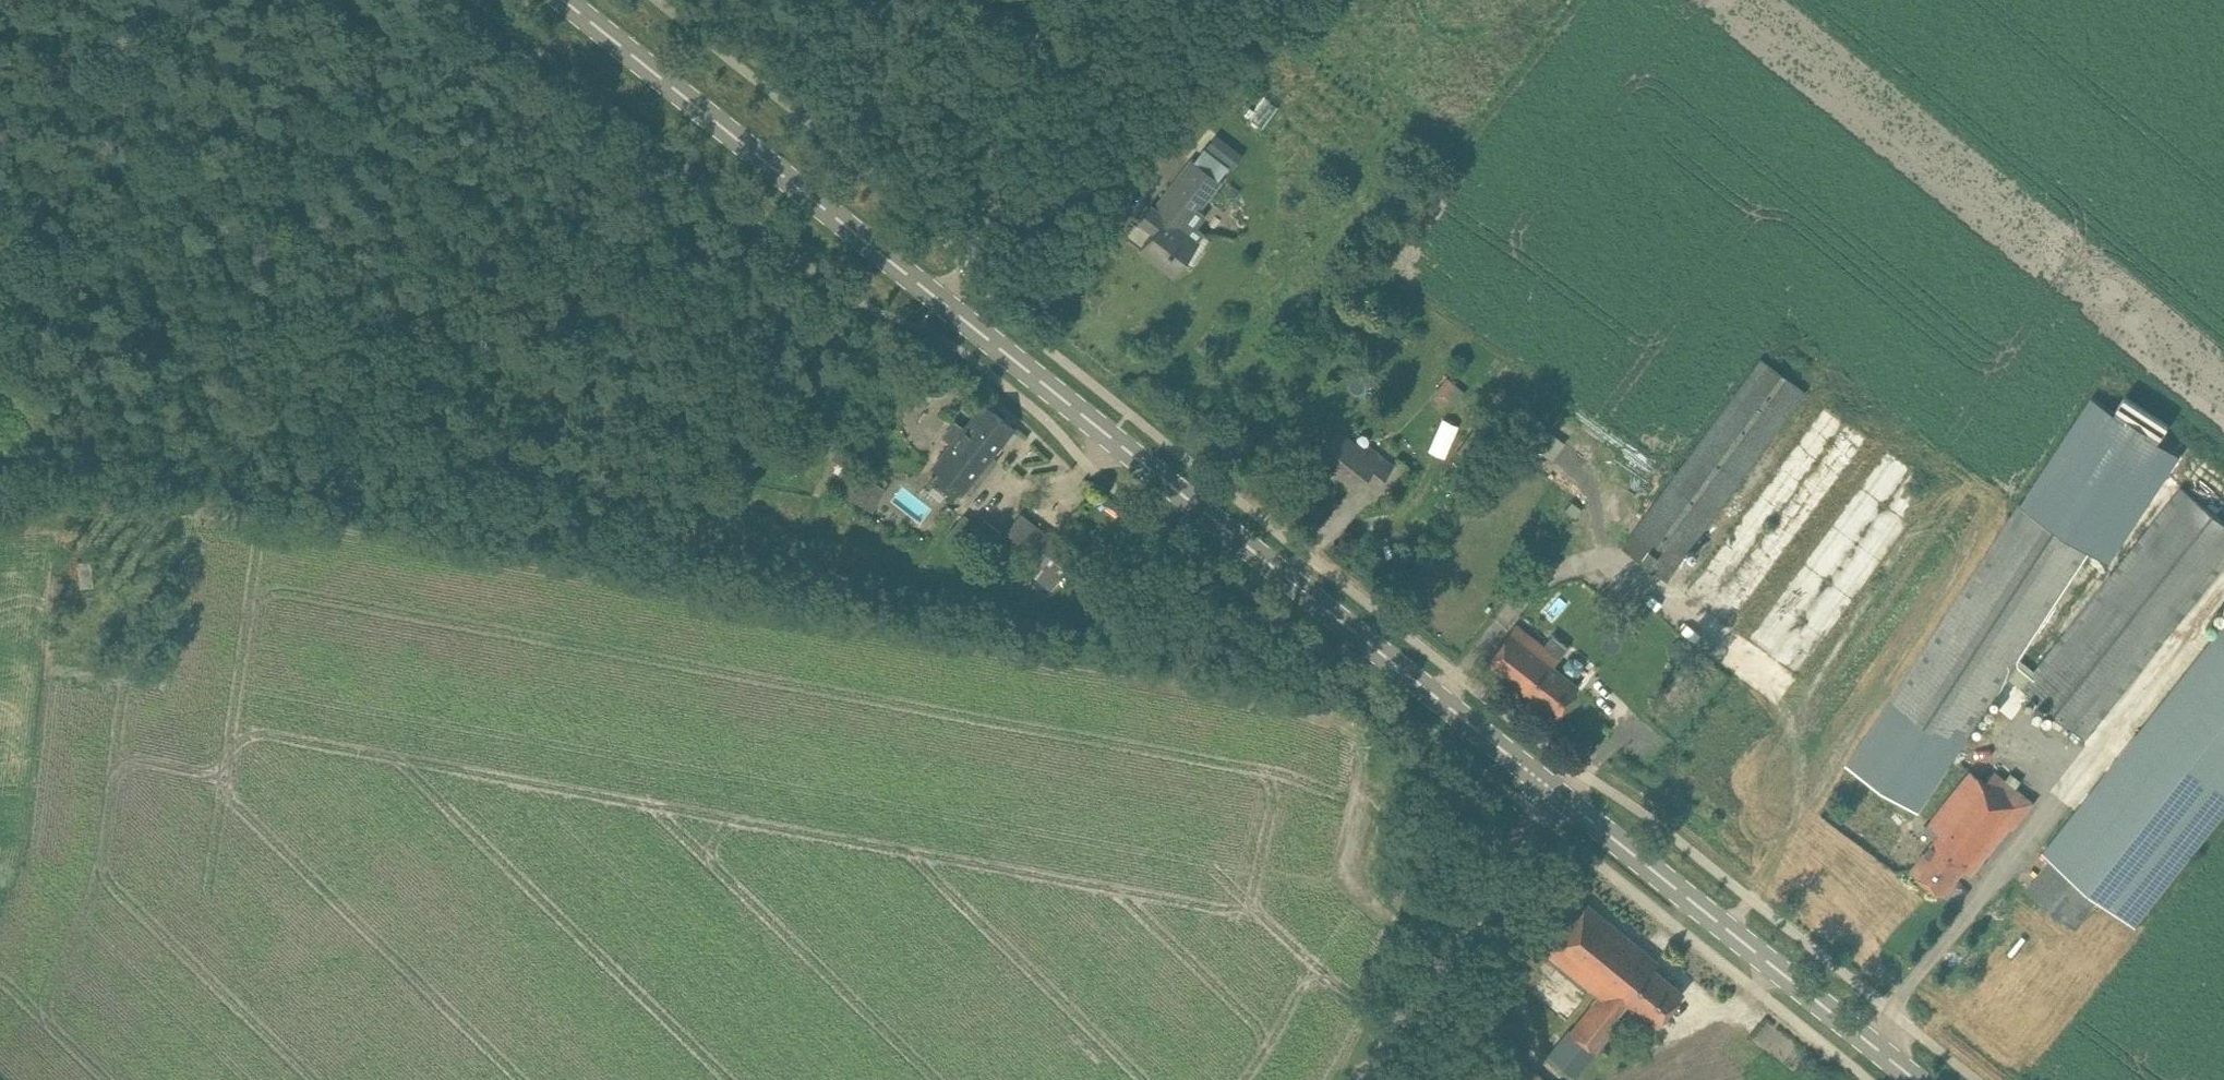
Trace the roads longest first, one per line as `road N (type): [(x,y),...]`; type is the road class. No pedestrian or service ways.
road 1 (tertiary): [(1553,782),(1068,411),(562,0)]
road 2 (tertiary): [(1919,1079),(1553,782)]
road 3 (unclassified): [(1368,1079),(1527,811),(1553,782)]

